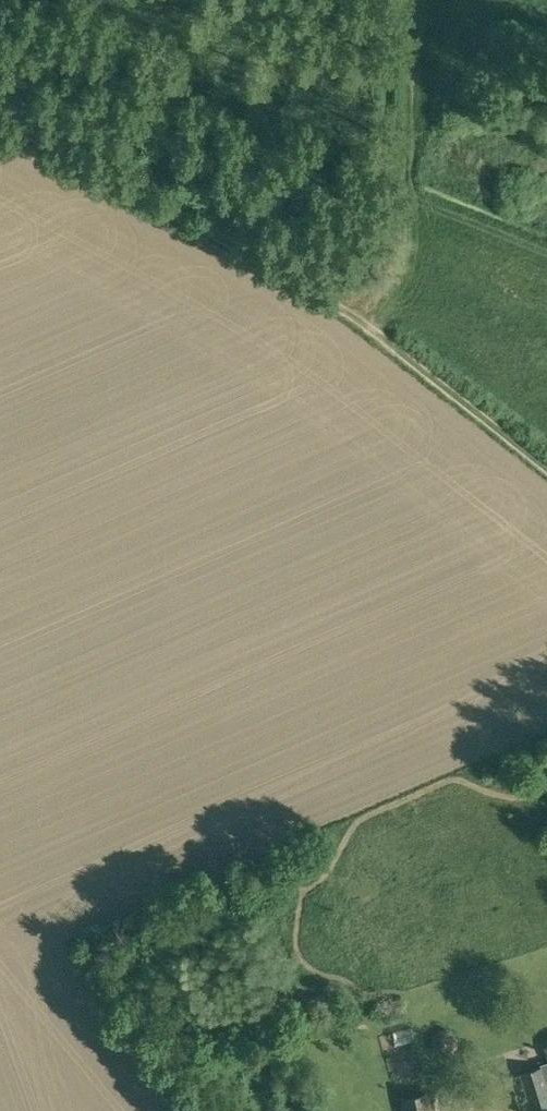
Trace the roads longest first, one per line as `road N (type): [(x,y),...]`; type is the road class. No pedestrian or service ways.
road 1 (track): [(0,116),(354,317)]
road 2 (track): [(354,317),(546,465)]

